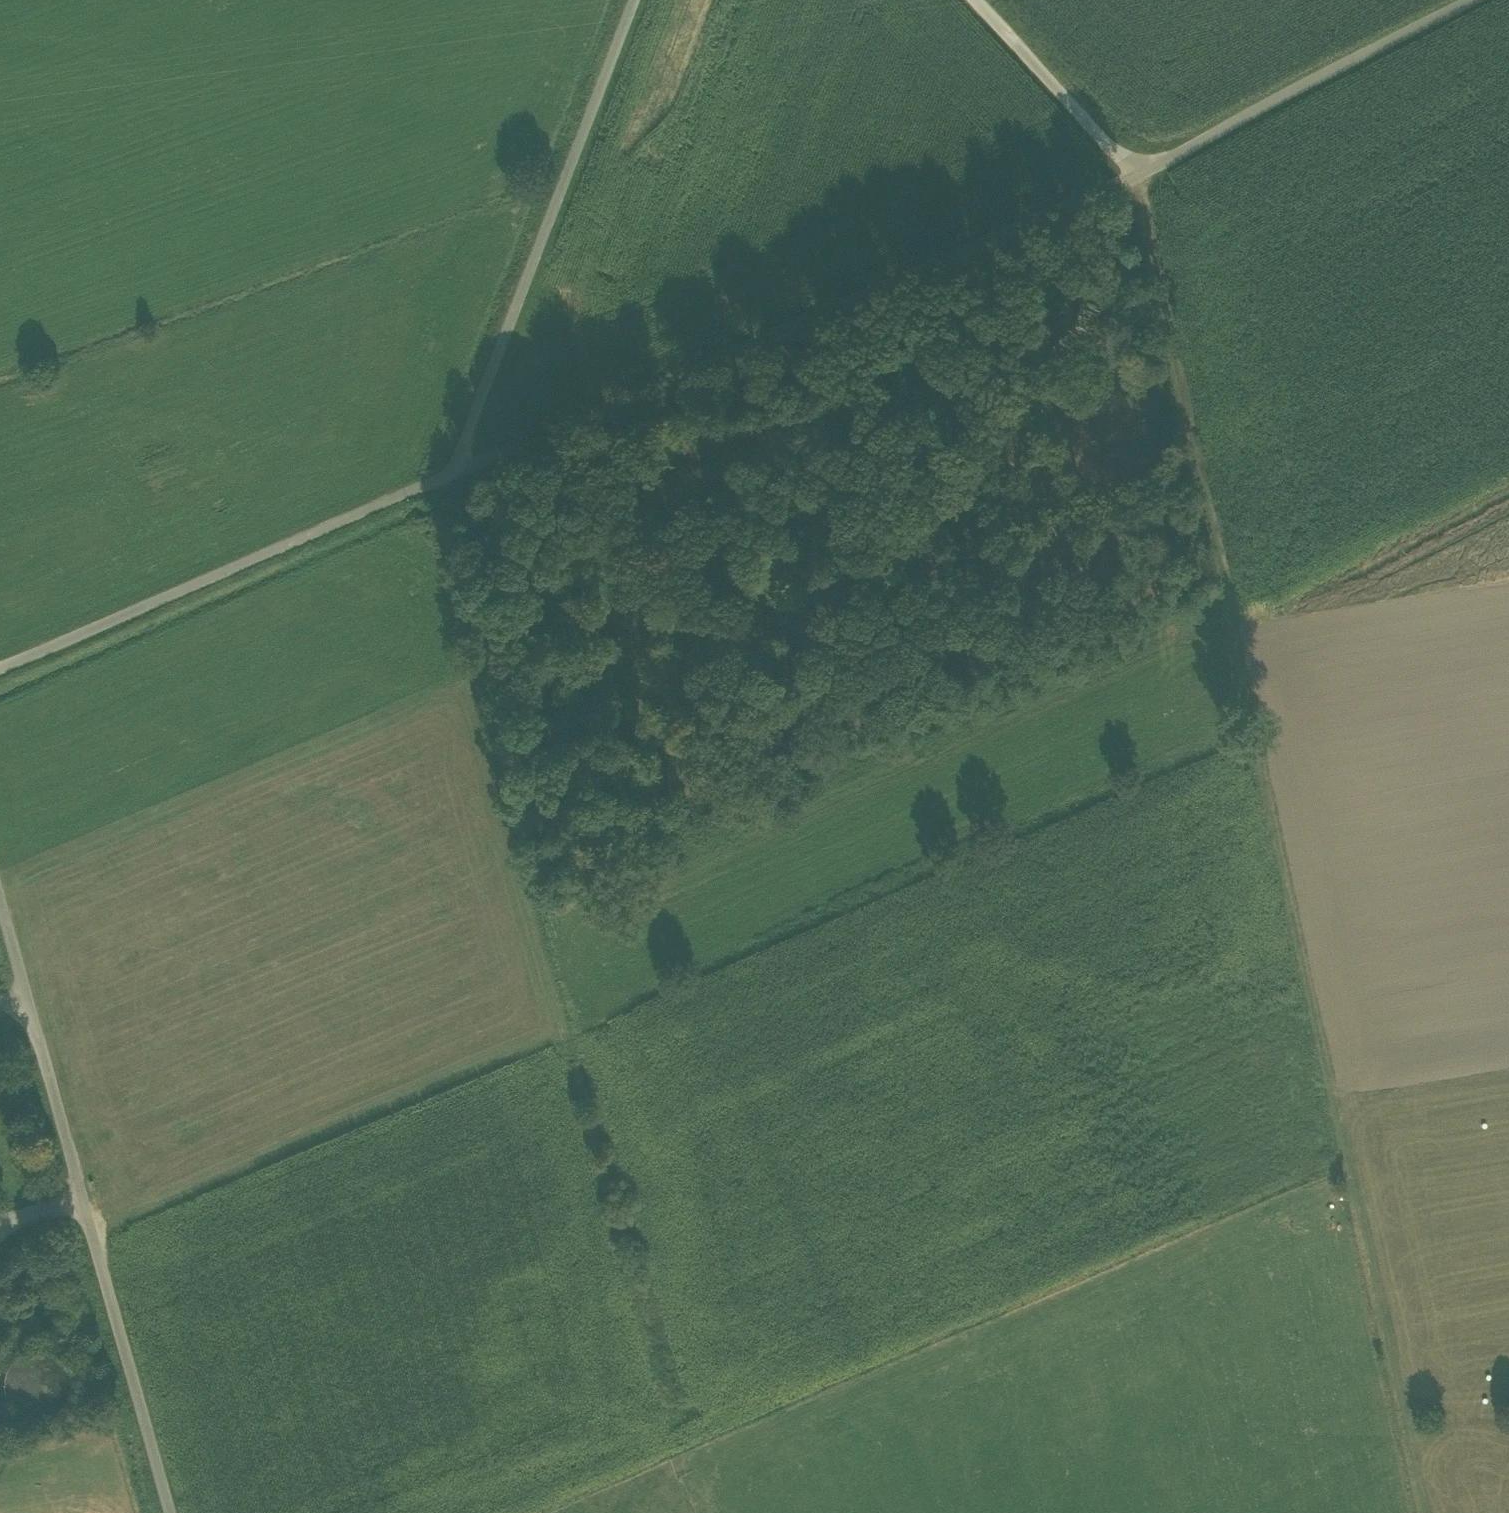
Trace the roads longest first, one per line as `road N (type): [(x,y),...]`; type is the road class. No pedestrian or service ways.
road 1 (track): [(1131,178),(1425,1512)]
road 2 (unclassified): [(452,476),(1131,178)]
road 3 (unclassified): [(0,907),(170,1512)]
road 4 (unclassified): [(631,0),(452,476)]
road 5 (unclassified): [(0,670),(452,476)]
road 6 (unclassified): [(1131,178),(1475,0)]
road 7 (unclassified): [(1131,178),(973,0)]

